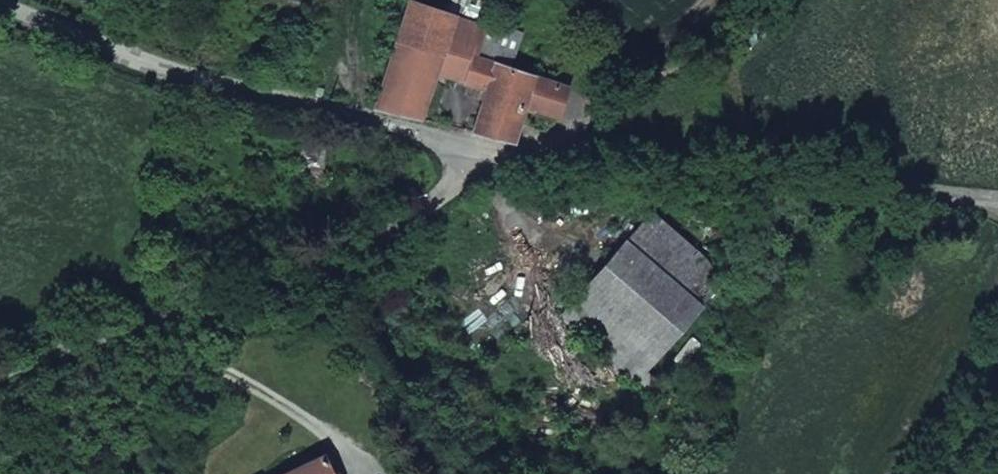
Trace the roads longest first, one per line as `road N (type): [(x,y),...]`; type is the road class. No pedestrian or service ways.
road 1 (unclassified): [(0,379),(49,356),(327,280),(469,180),(486,155)]
road 2 (unclassified): [(486,155),(703,170),(911,205),(997,206)]
road 3 (unclassified): [(0,7),(155,66),(486,155)]
road 4 (track): [(533,158),(661,77),(753,0)]

